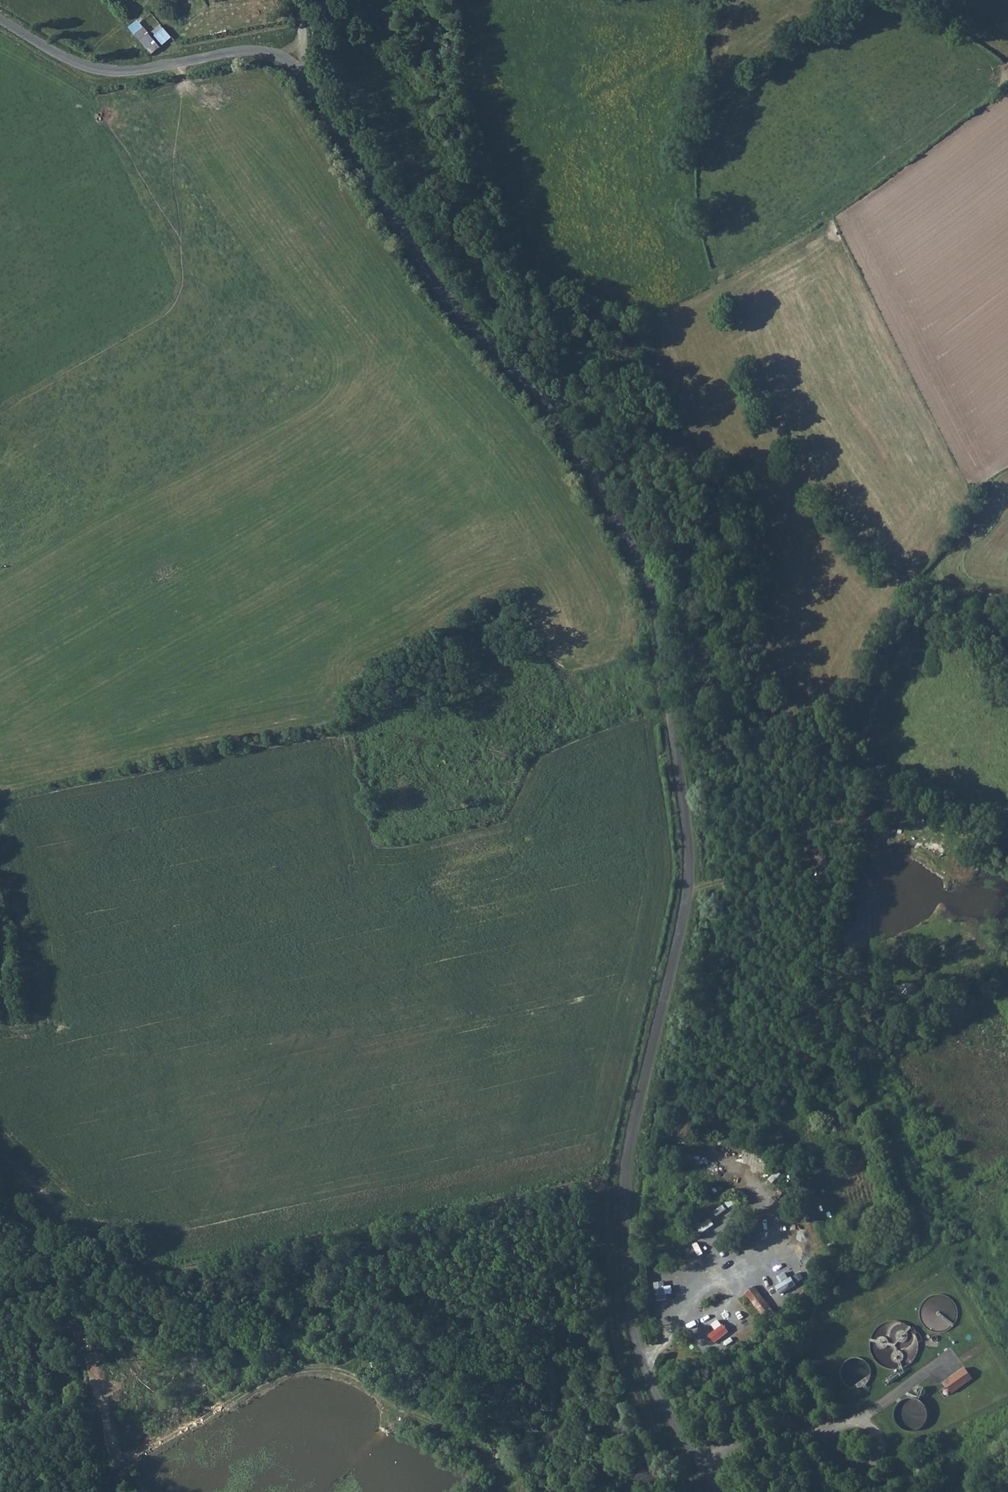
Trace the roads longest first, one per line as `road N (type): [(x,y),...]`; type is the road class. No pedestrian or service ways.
road 1 (unclassified): [(719,1491),(646,1379),(630,1317),(626,1161),(688,869),(645,574),(555,420),(441,290),(299,72),(272,55),(234,51),(102,71),(0,20)]

